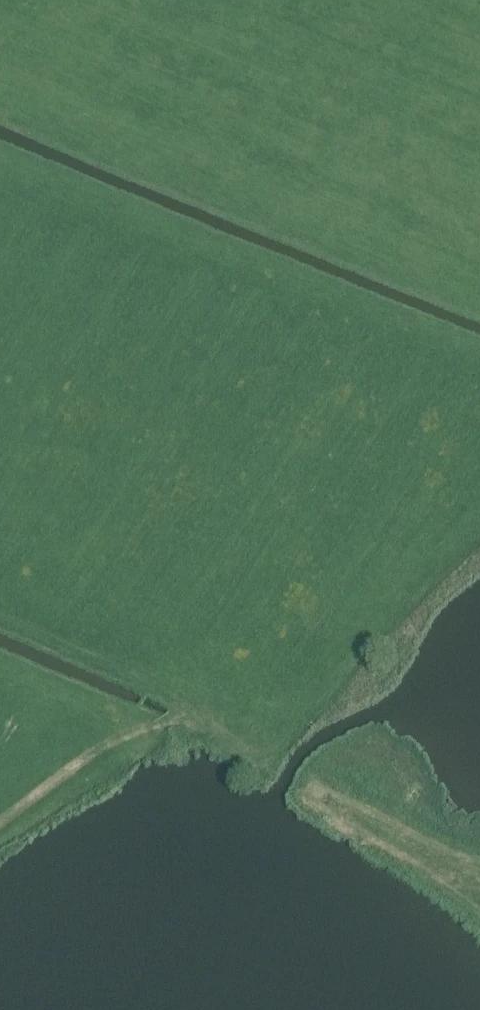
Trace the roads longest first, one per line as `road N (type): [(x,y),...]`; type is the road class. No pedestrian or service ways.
road 1 (track): [(266,762),(165,695),(0,621)]

